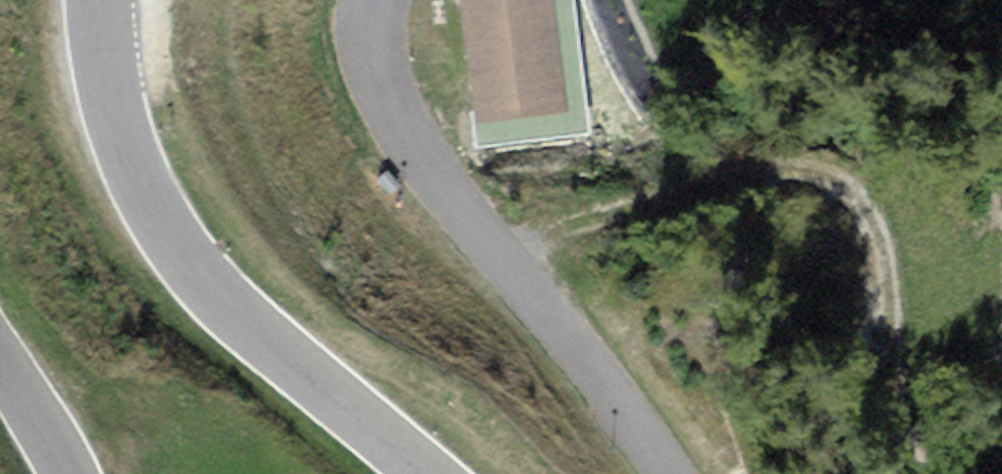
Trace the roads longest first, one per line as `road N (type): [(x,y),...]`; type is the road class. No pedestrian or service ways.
road 1 (track): [(917,473),(877,223),(832,180),(780,173),(710,182),(495,250)]
road 2 (secondary): [(426,473),(272,348),(181,252),(126,159),(110,112),(99,0)]
road 3 (unclassified): [(667,473),(606,381),(429,164),(383,76),(377,0)]
road 4 (secondary): [(0,357),(69,473)]

